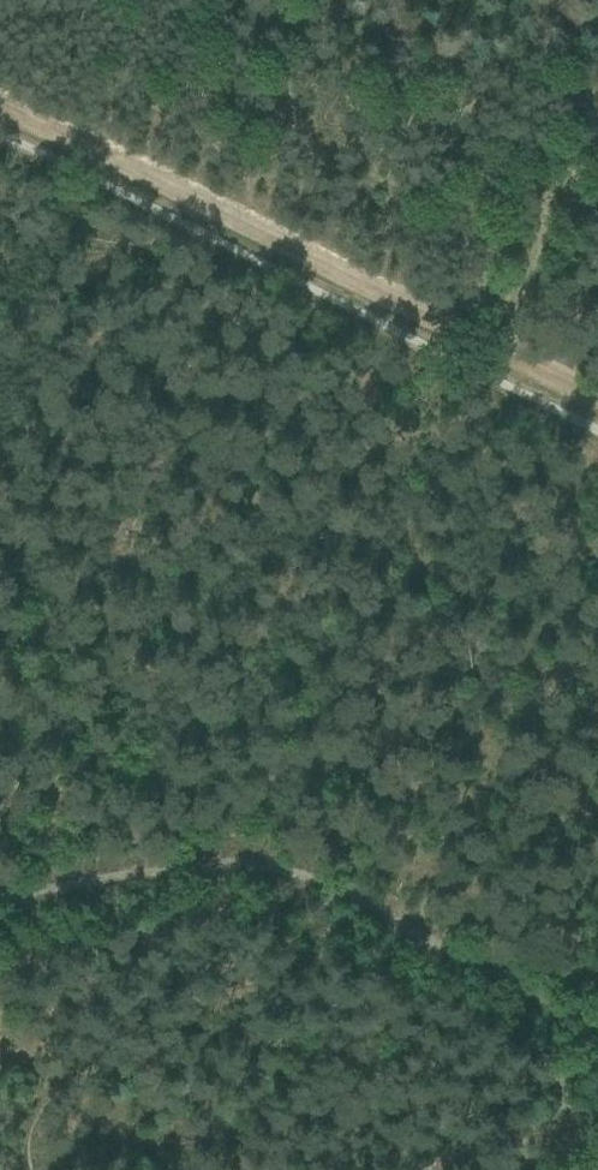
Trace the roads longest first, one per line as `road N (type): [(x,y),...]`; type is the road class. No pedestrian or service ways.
road 1 (track): [(597,396),(0,102)]
road 2 (track): [(0,902),(183,869),(260,864),(336,884)]
road 3 (track): [(336,884),(597,1028)]
road 4 (track): [(597,132),(491,343)]

